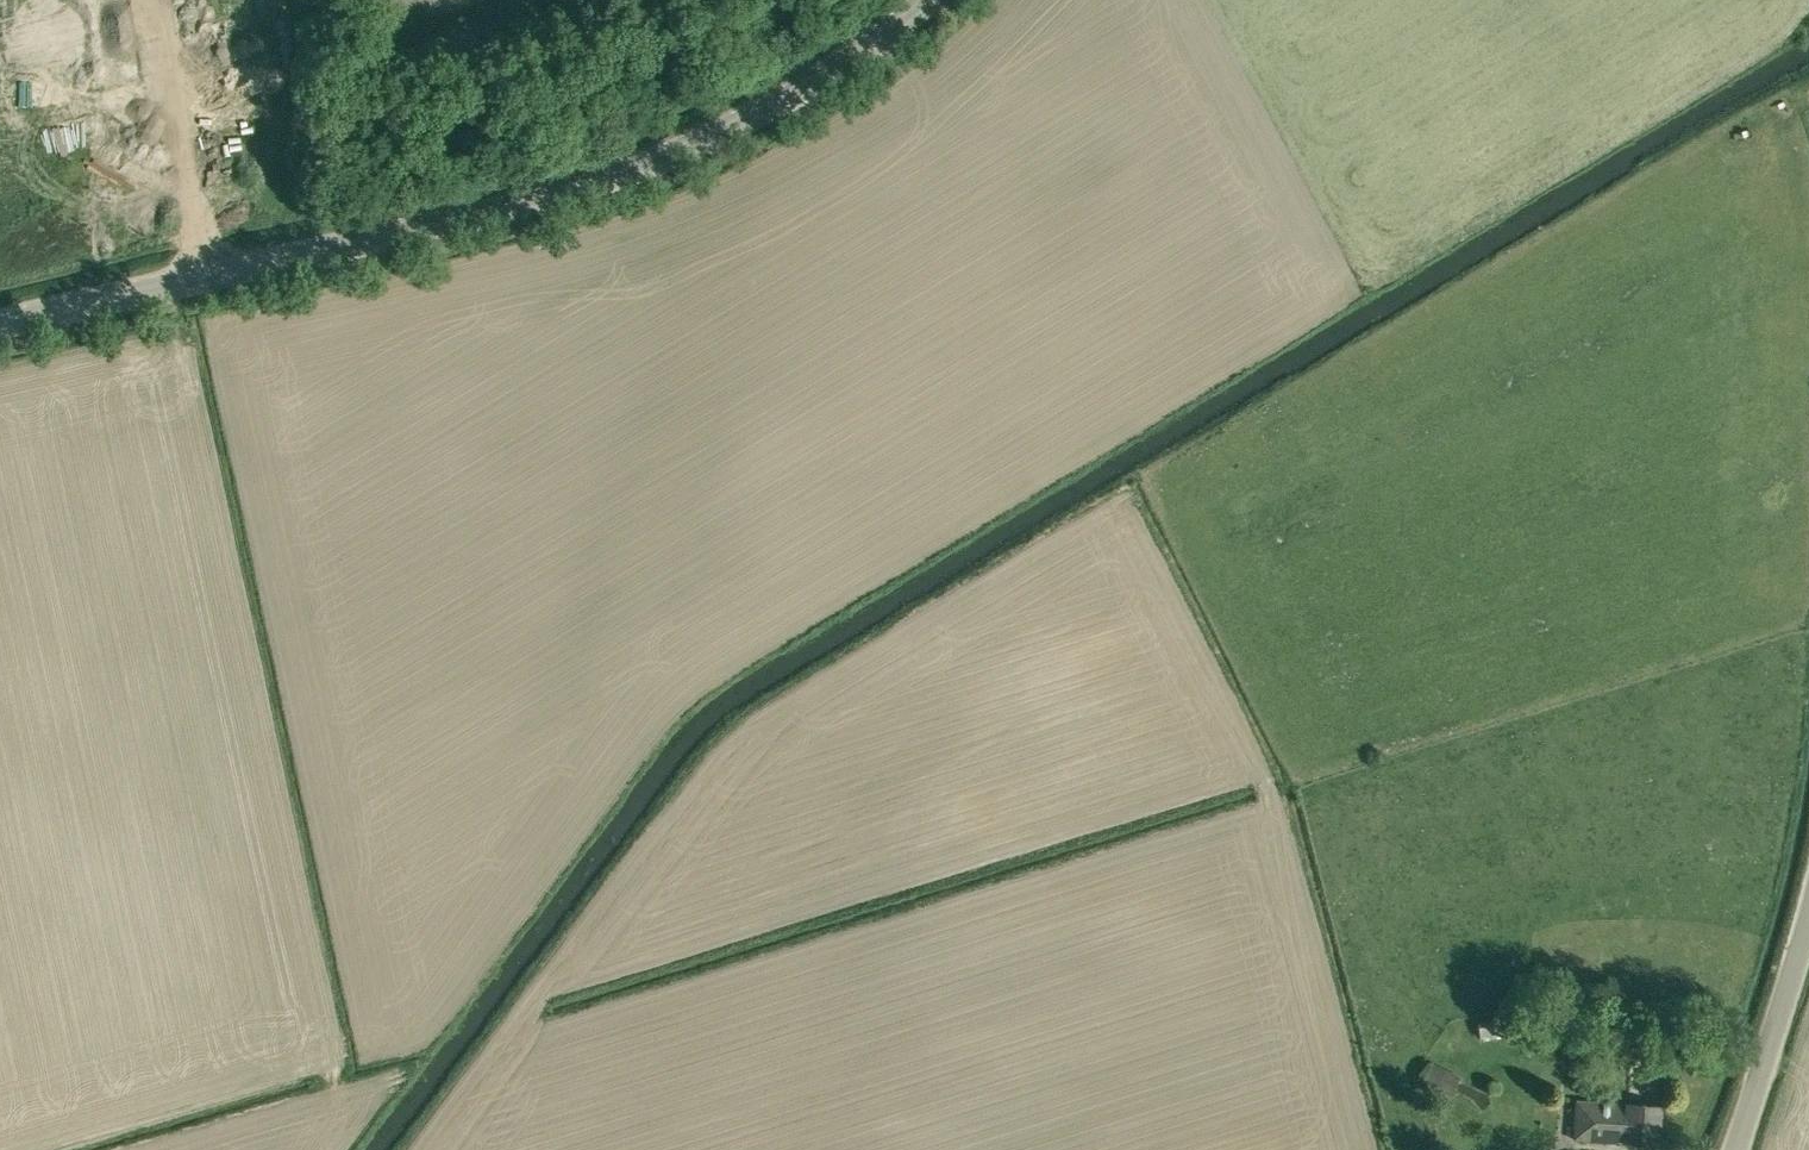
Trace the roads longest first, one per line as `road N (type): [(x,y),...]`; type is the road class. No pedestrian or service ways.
road 1 (unclassified): [(931,0),(810,89),(713,141),(590,187),(0,325)]
road 2 (unclassified): [(1734,1149),(1808,918)]

